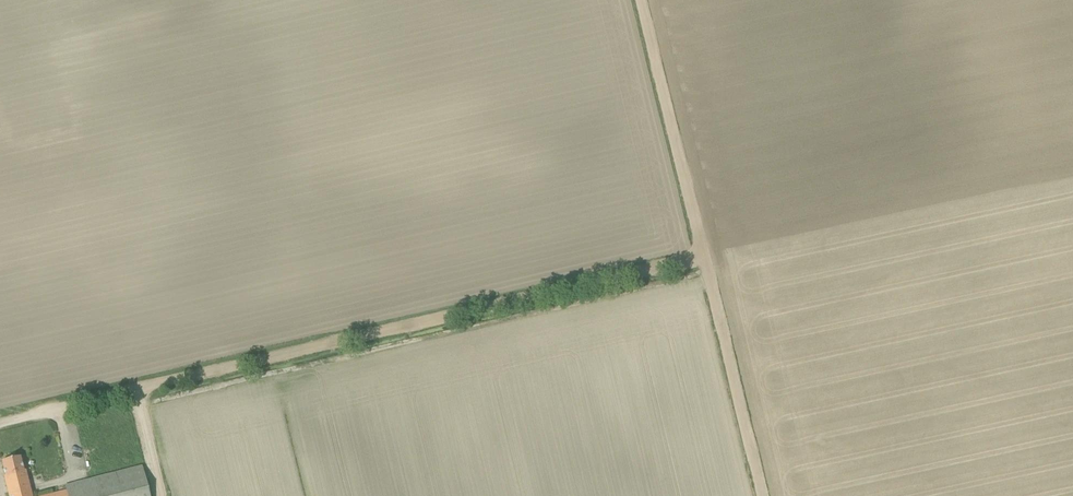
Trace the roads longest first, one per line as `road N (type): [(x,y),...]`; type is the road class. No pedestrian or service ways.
road 1 (track): [(704,259),(55,413)]
road 2 (track): [(640,0),(763,495)]

